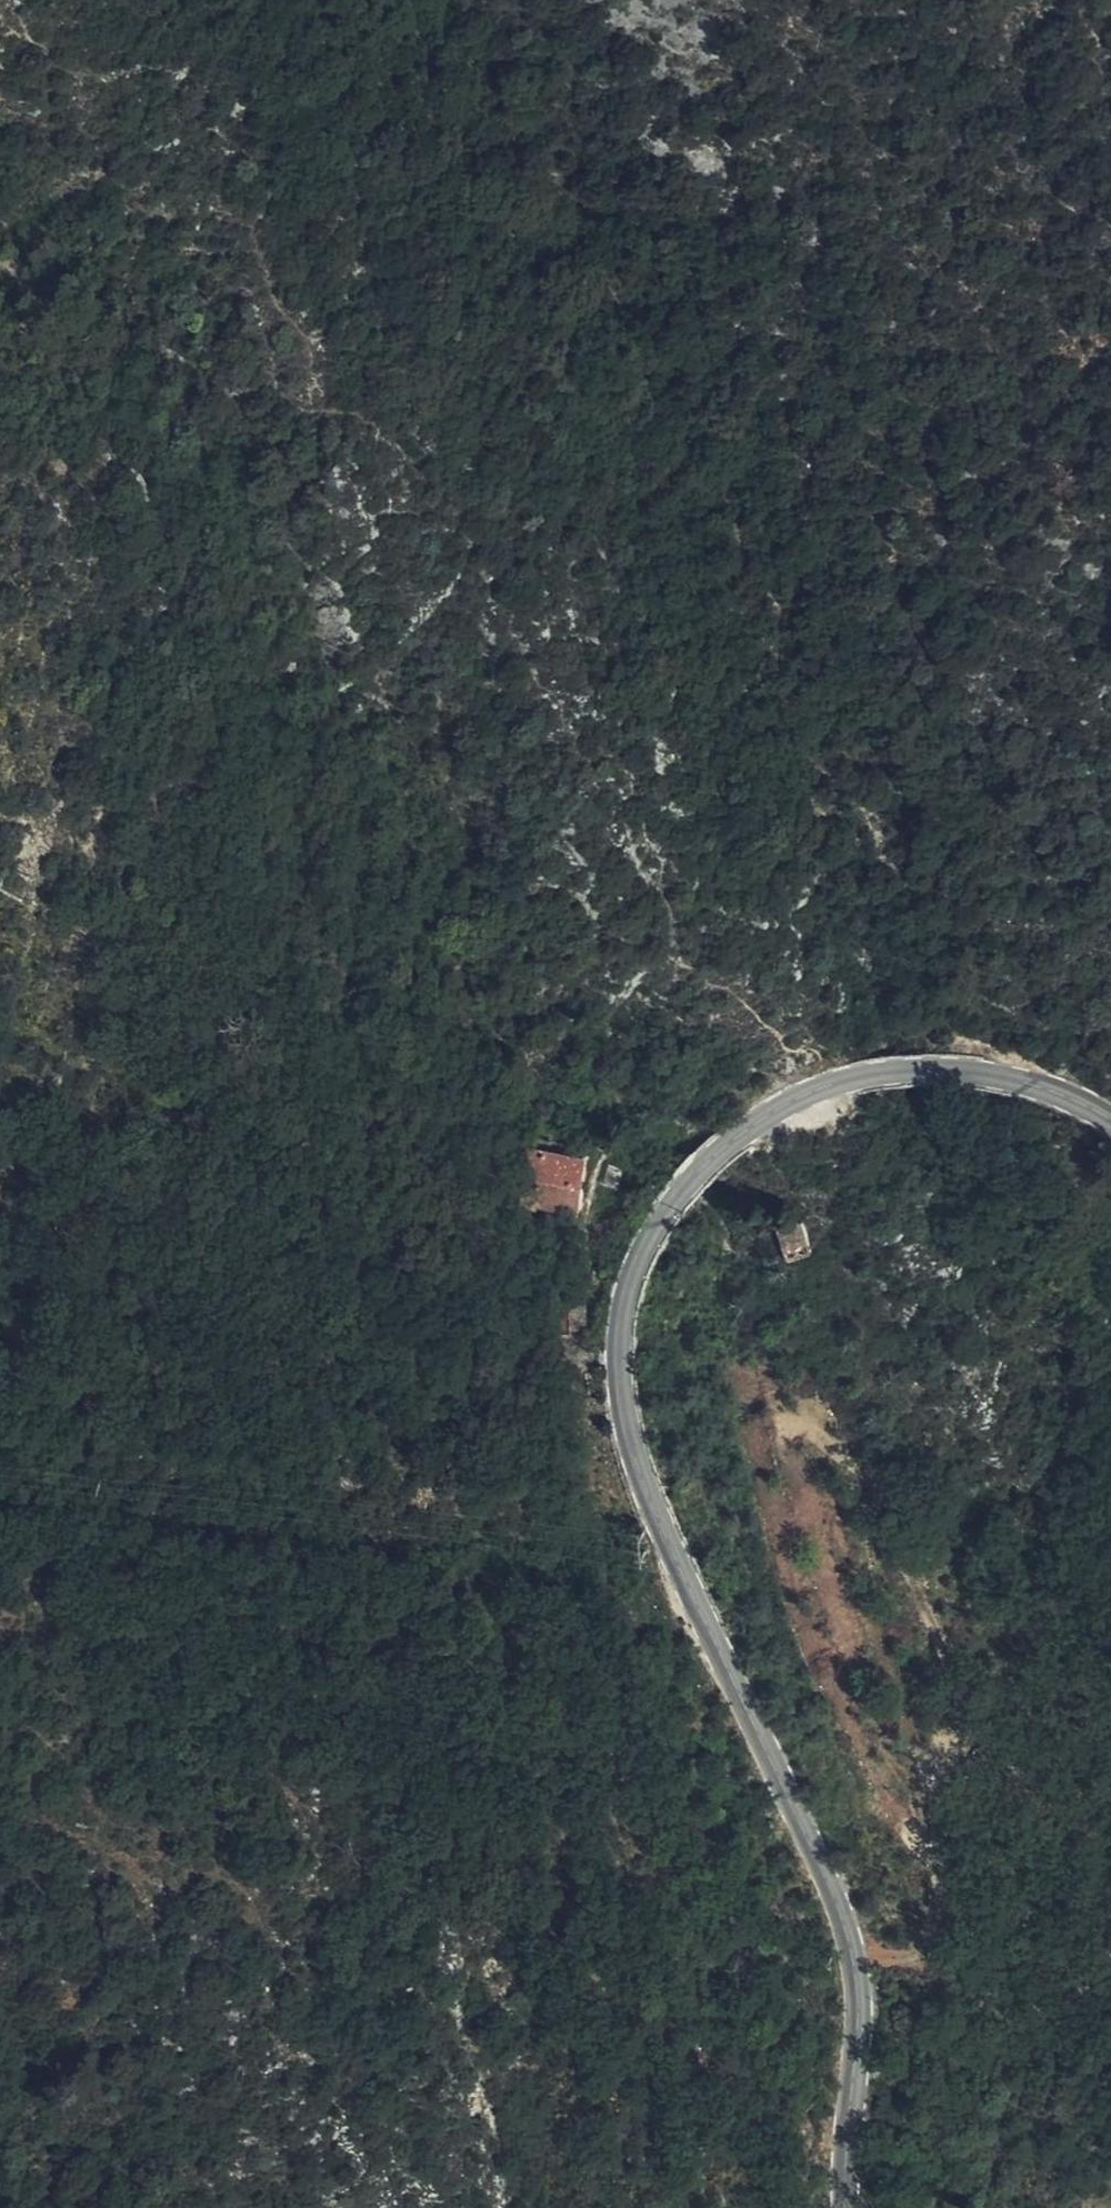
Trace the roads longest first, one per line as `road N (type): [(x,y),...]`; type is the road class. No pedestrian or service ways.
road 1 (tertiary): [(856,2207),(858,1986),(838,1891),(658,1524),(619,1404),(622,1303),(663,1212),(743,1128),(808,1090),(905,1068),(994,1073),(1088,1105),(1110,1123)]

